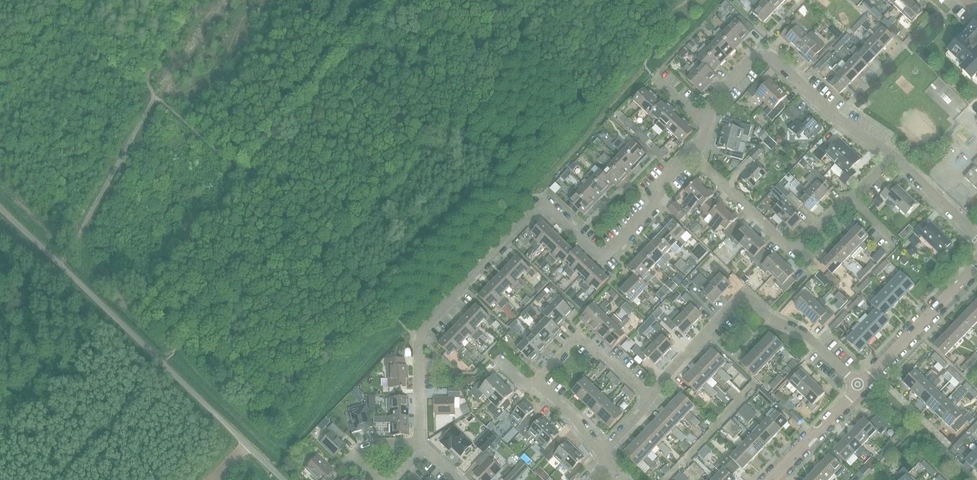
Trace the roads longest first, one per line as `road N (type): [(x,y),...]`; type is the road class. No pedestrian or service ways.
road 1 (residential): [(691,154),(605,255),(542,207),(505,240),(419,337),(421,440)]
road 2 (track): [(402,0),(112,318)]
road 3 (track): [(194,0),(144,82),(158,98),(52,293),(0,324)]
road 4 (unclassified): [(284,479),(0,212)]
road 5 (track): [(158,98),(419,337)]
road 6 (track): [(300,227),(59,479)]
road 7 (track): [(307,0),(524,196),(542,198),(542,207)]
road 8 (track): [(398,320),(337,376),(330,398),(299,429),(266,432),(179,352)]
road 9 (residential): [(649,397),(744,297),(807,335),(860,387)]
road 10 (residential): [(893,156),(793,247),(691,154)]
road 11 (residential): [(602,452),(542,375),(579,339),(649,397)]
road 12 (residential): [(893,156),(836,118),(778,63),(758,57)]
road 13 (tertiary): [(860,387),(976,265)]
road 14 (track): [(0,108),(103,0)]
road 15 (tertiary): [(771,479),(860,387)]

